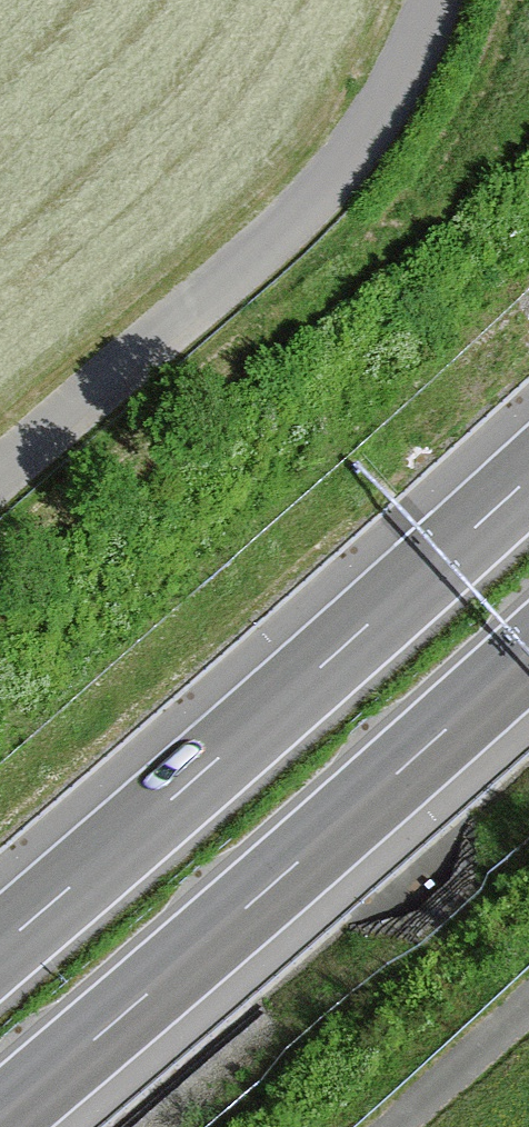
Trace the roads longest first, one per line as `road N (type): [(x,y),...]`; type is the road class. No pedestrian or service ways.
road 1 (motorway): [(528,477),(0,946)]
road 2 (motorway): [(0,1119),(528,654)]
road 3 (unclassified): [(434,0),(378,117),(317,195),(0,476)]
road 4 (unclassified): [(394,1126),(528,1003)]

